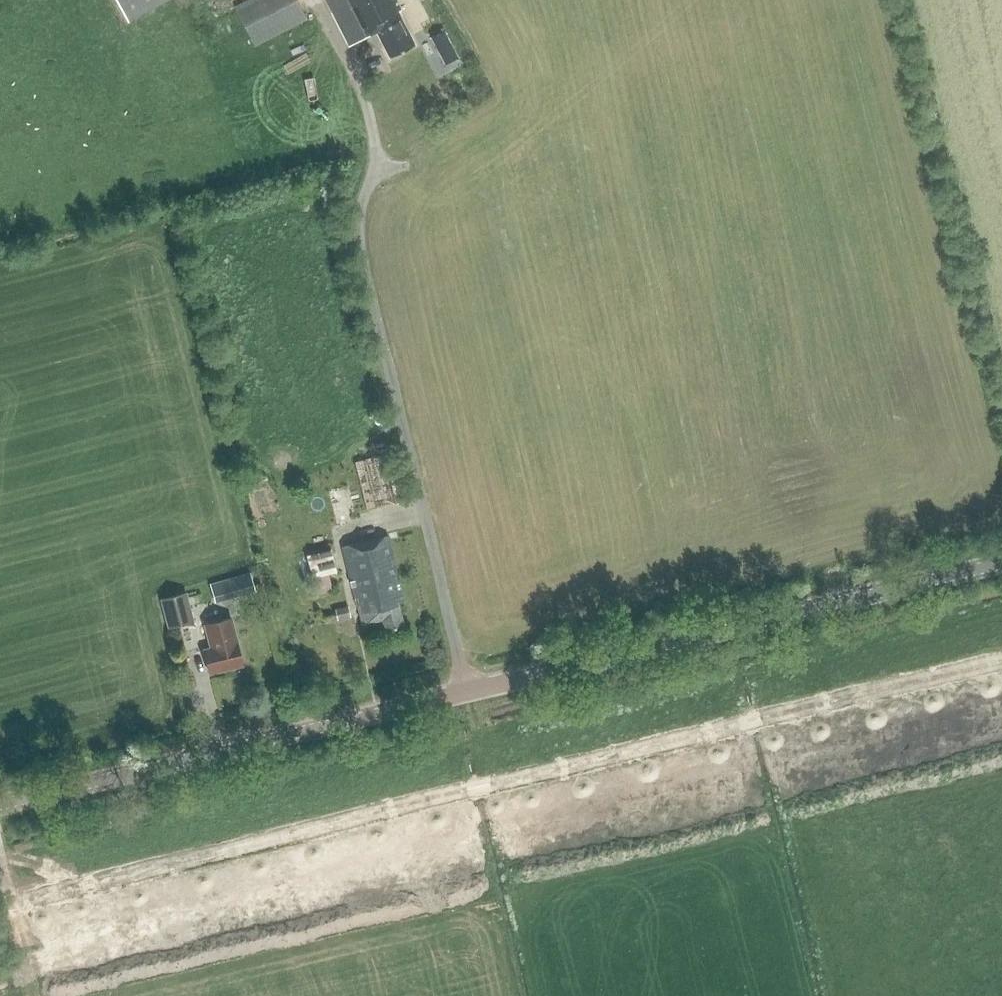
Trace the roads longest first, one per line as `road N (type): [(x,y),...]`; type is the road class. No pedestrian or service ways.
road 1 (tertiary): [(0,804),(1001,563)]

